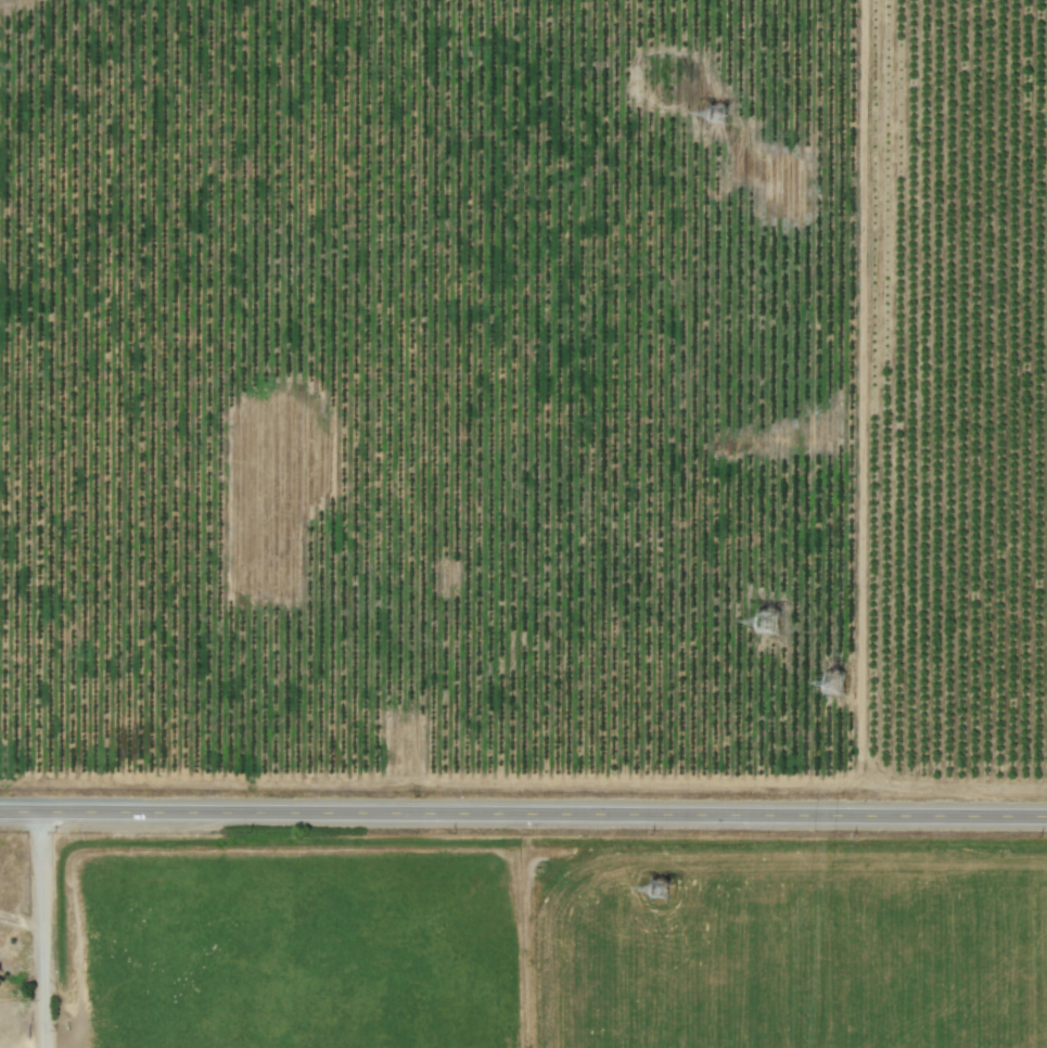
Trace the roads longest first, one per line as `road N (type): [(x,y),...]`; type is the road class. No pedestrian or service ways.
road 1 (secondary): [(0,810),(1046,815)]

